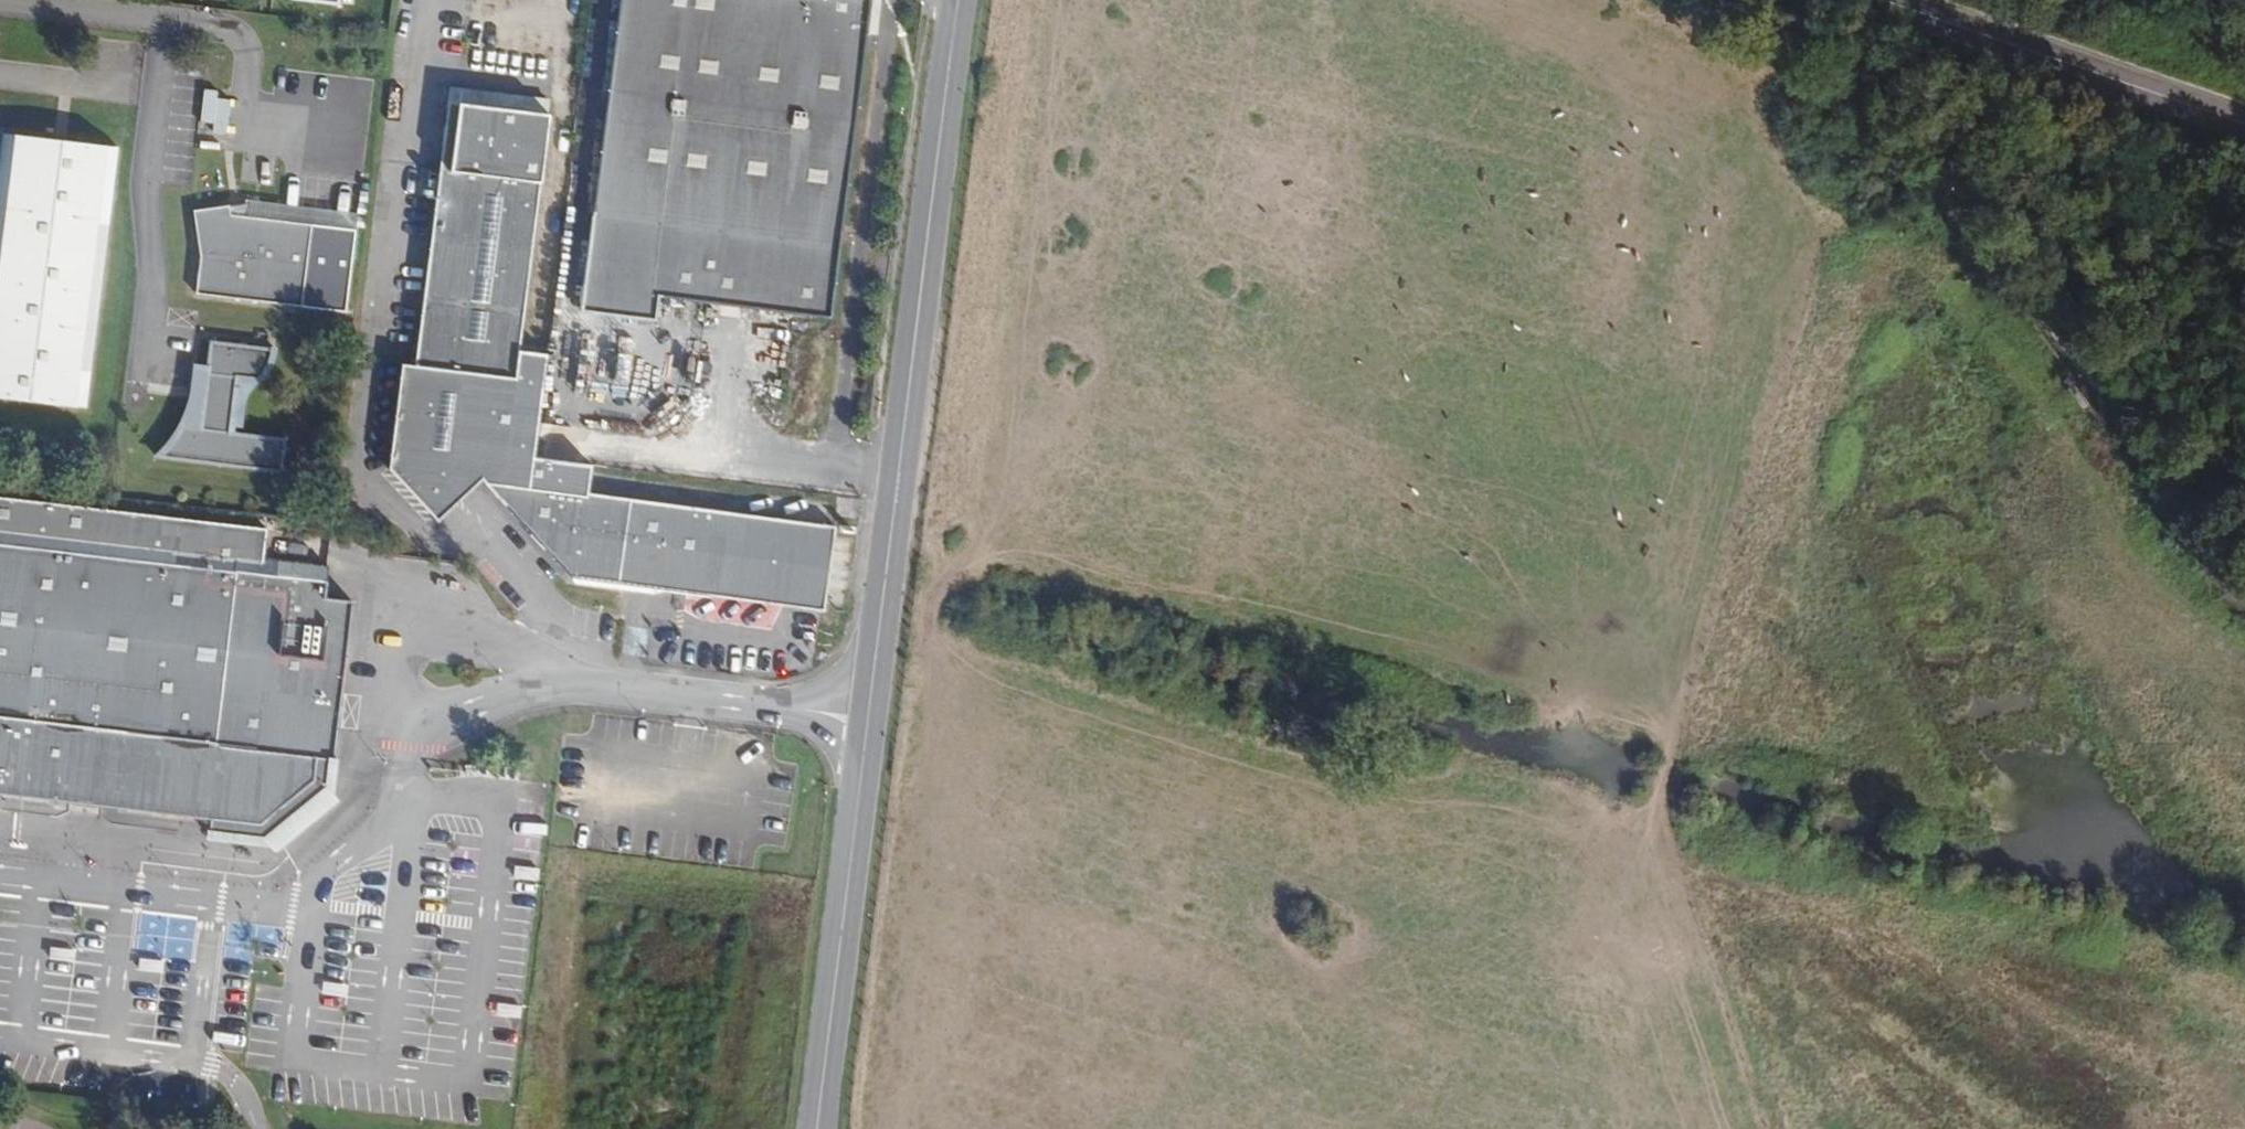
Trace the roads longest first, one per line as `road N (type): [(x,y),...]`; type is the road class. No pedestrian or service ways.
road 1 (secondary): [(959,0),(817,1128)]
road 2 (secondary): [(1869,0),(2244,129)]

